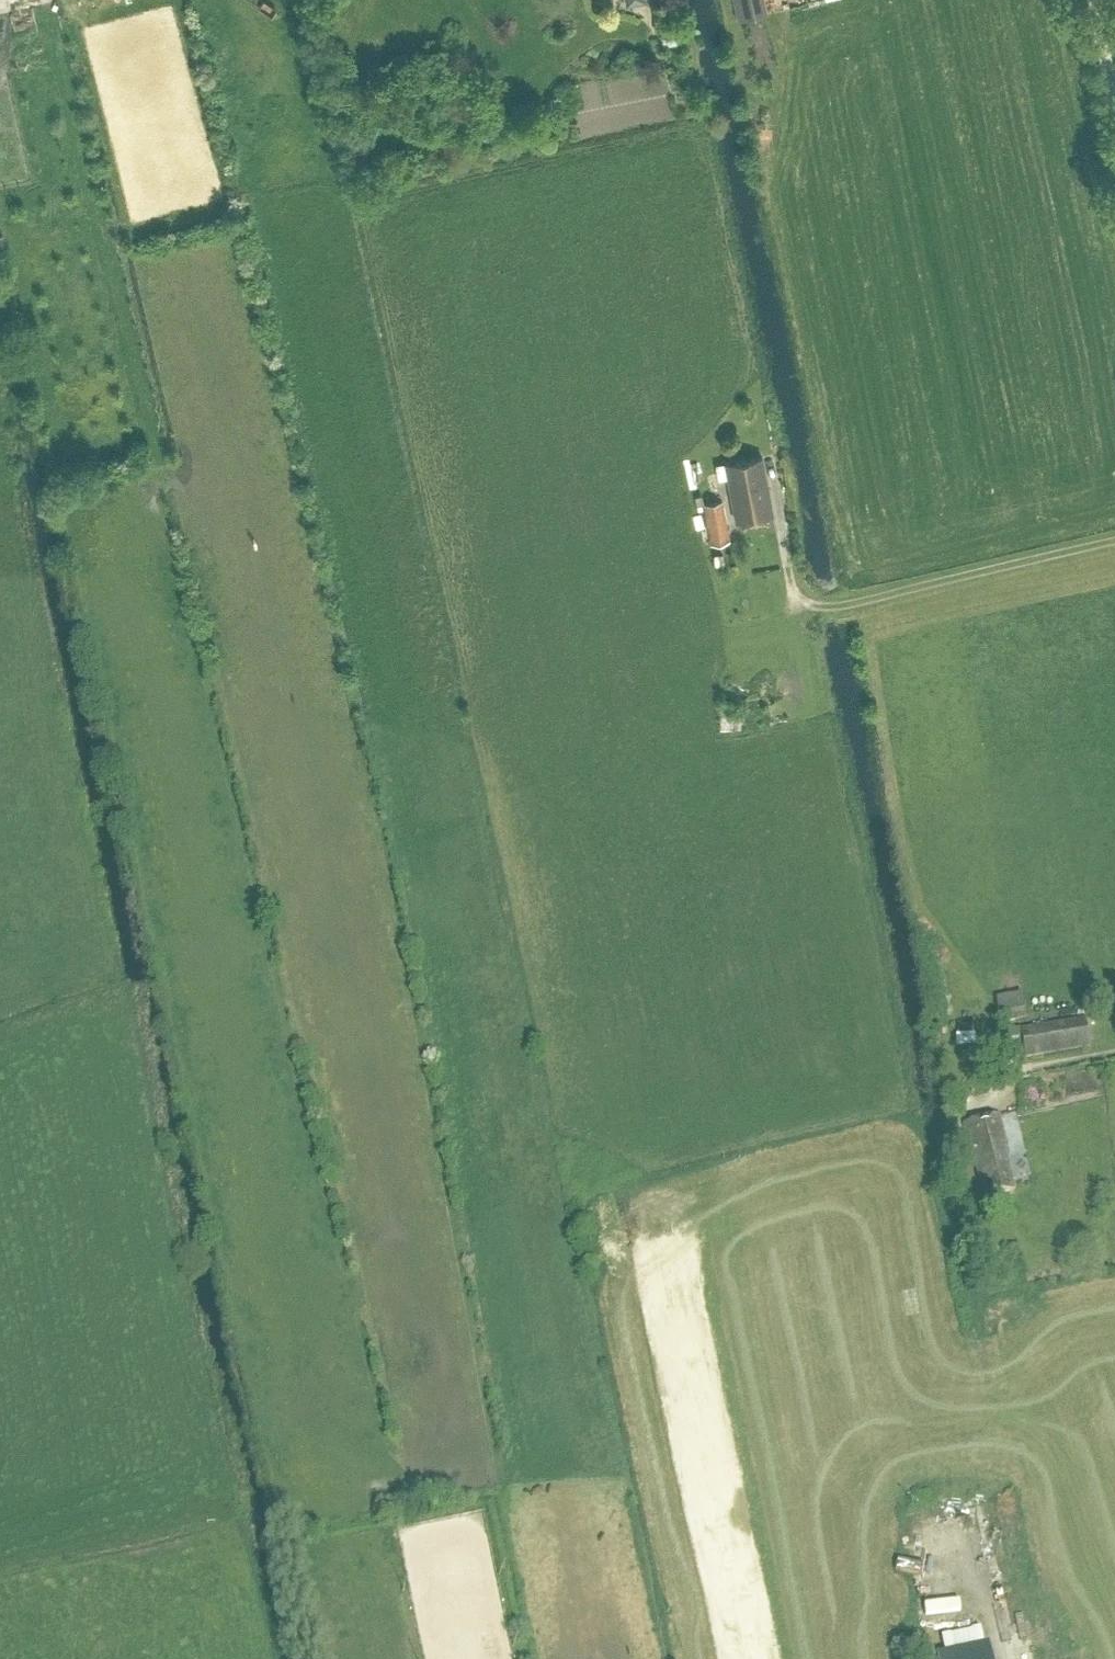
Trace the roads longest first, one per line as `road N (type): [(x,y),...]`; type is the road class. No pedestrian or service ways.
road 1 (track): [(1114,538),(837,607),(812,600),(789,566),(772,457)]
road 2 (track): [(1114,1053),(1016,1073),(1001,1102)]

